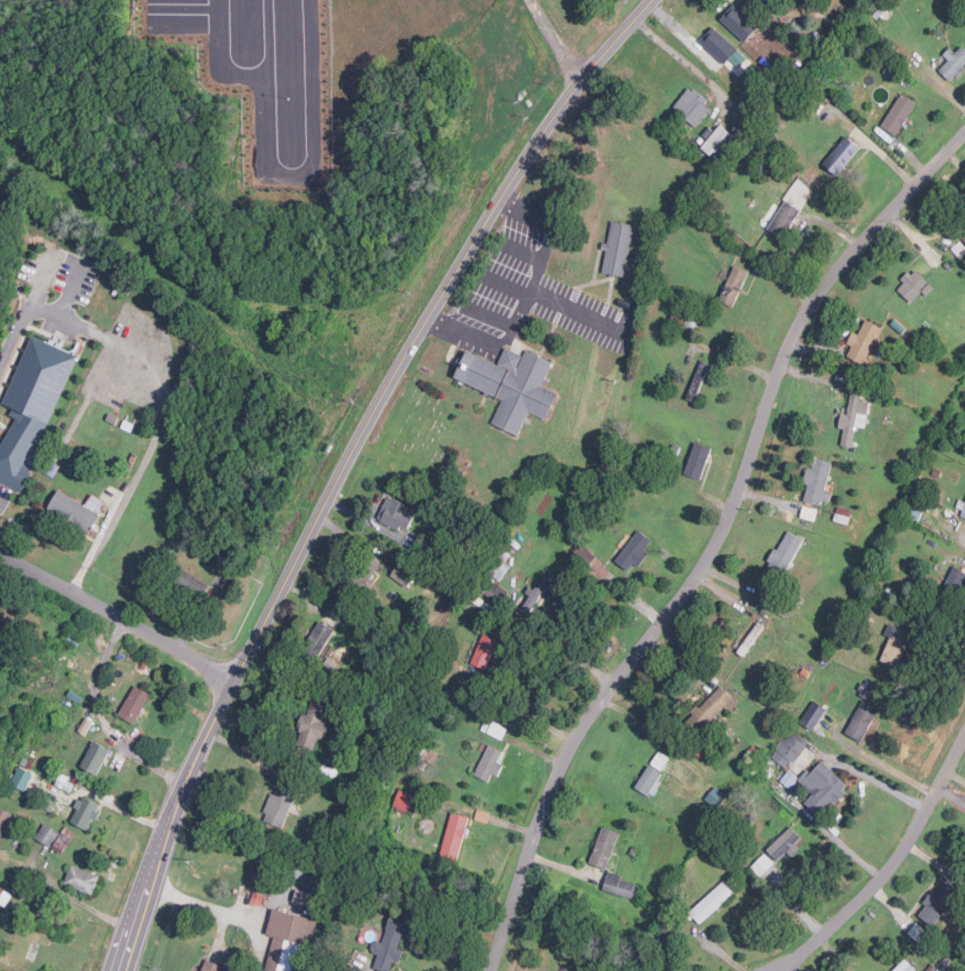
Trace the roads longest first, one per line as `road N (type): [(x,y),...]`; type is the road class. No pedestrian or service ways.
road 1 (tertiary): [(652,0),(549,123),(344,464),(176,806),(123,970)]
road 2 (residential): [(494,970),(567,756),(715,545),(789,341),(845,261),(964,131)]
road 3 (residential): [(785,970),(891,866),(964,735)]
road 4 (residential): [(235,679),(0,556)]

